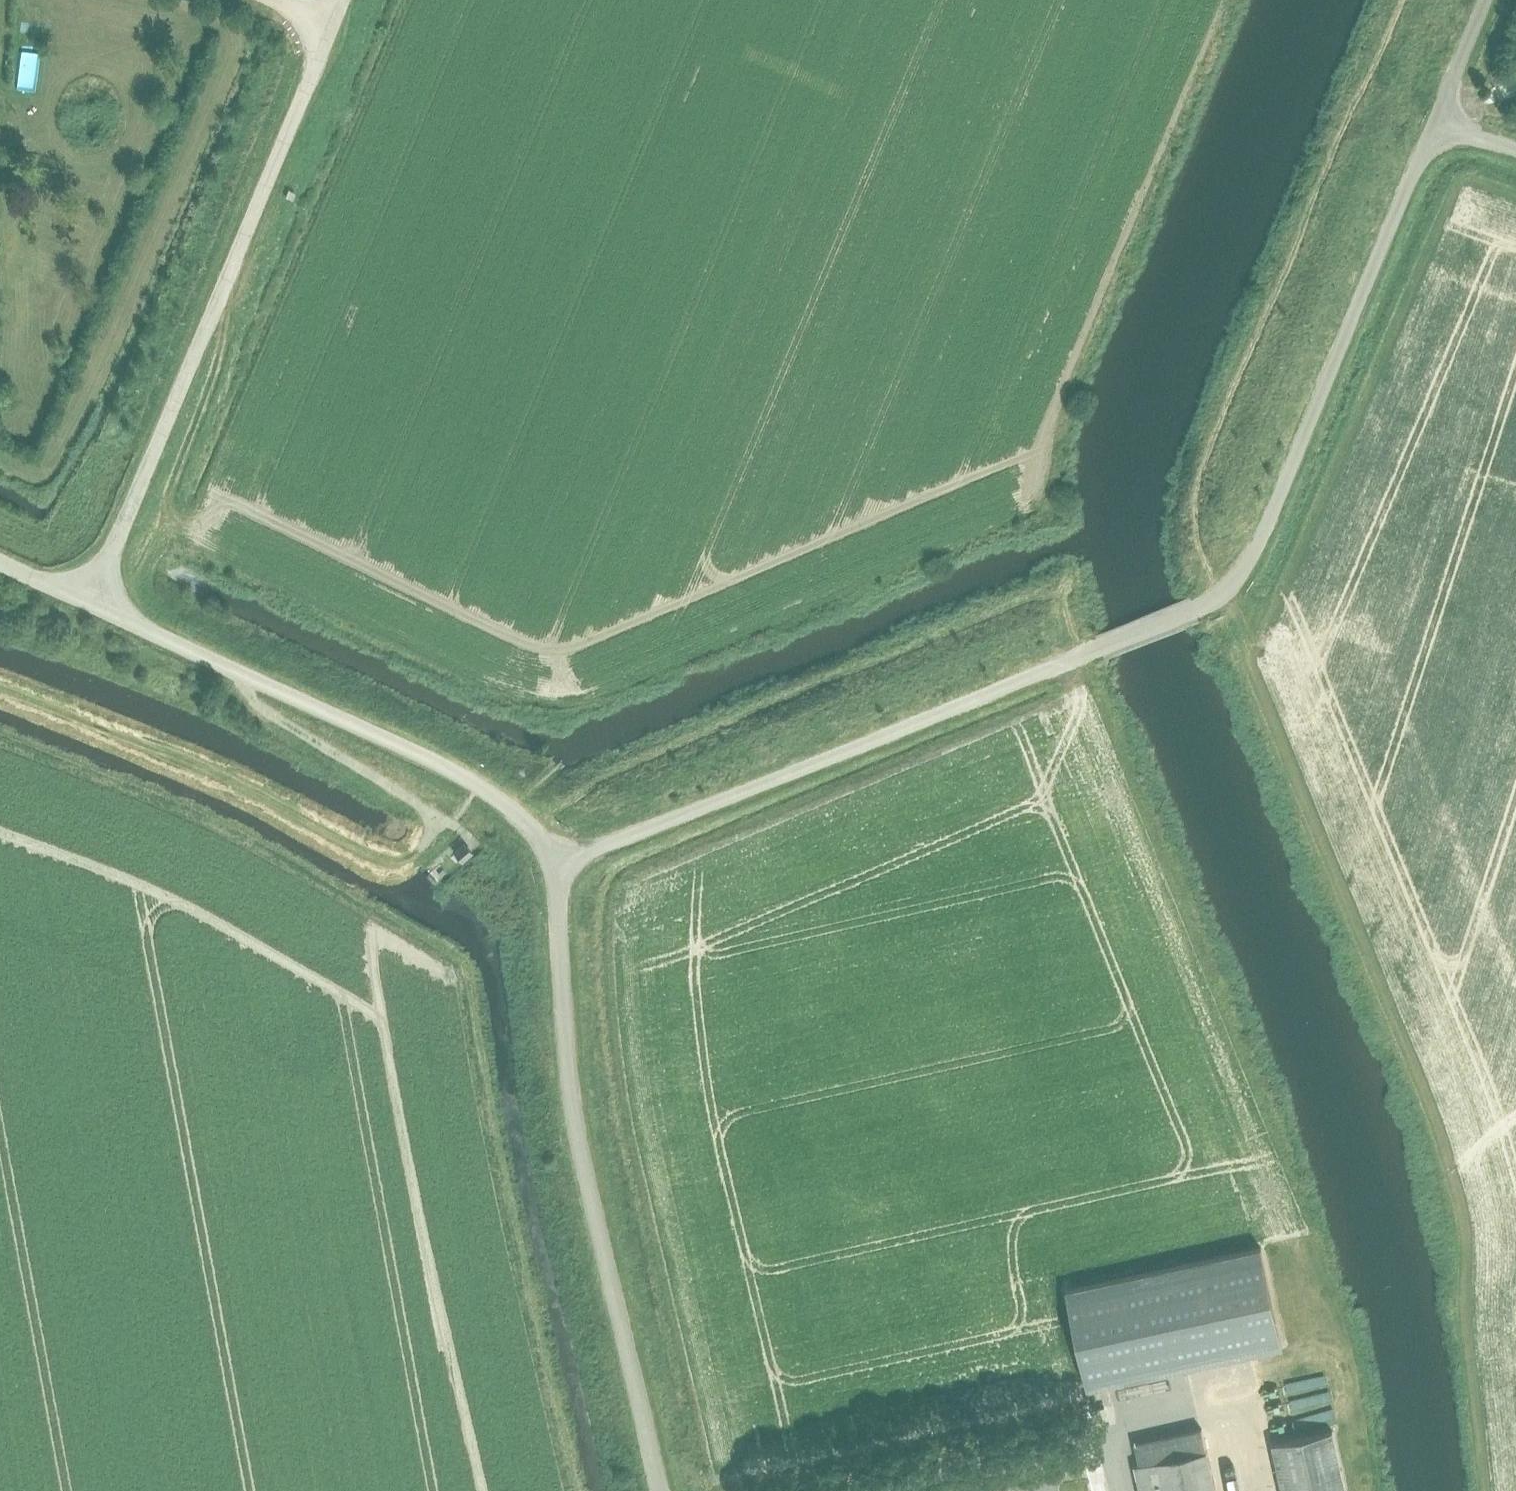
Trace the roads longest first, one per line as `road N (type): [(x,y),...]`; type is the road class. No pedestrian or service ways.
road 1 (unclassified): [(550,863),(745,793),(1226,588),(1257,551),(1436,123)]
road 2 (unclassified): [(93,605),(339,0)]
road 3 (unclassified): [(659,1490),(571,1109),(550,863)]
road 4 (unclassified): [(550,863),(521,818),(435,760),(93,605)]
road 5 (unclassified): [(1436,123),(1488,0)]

